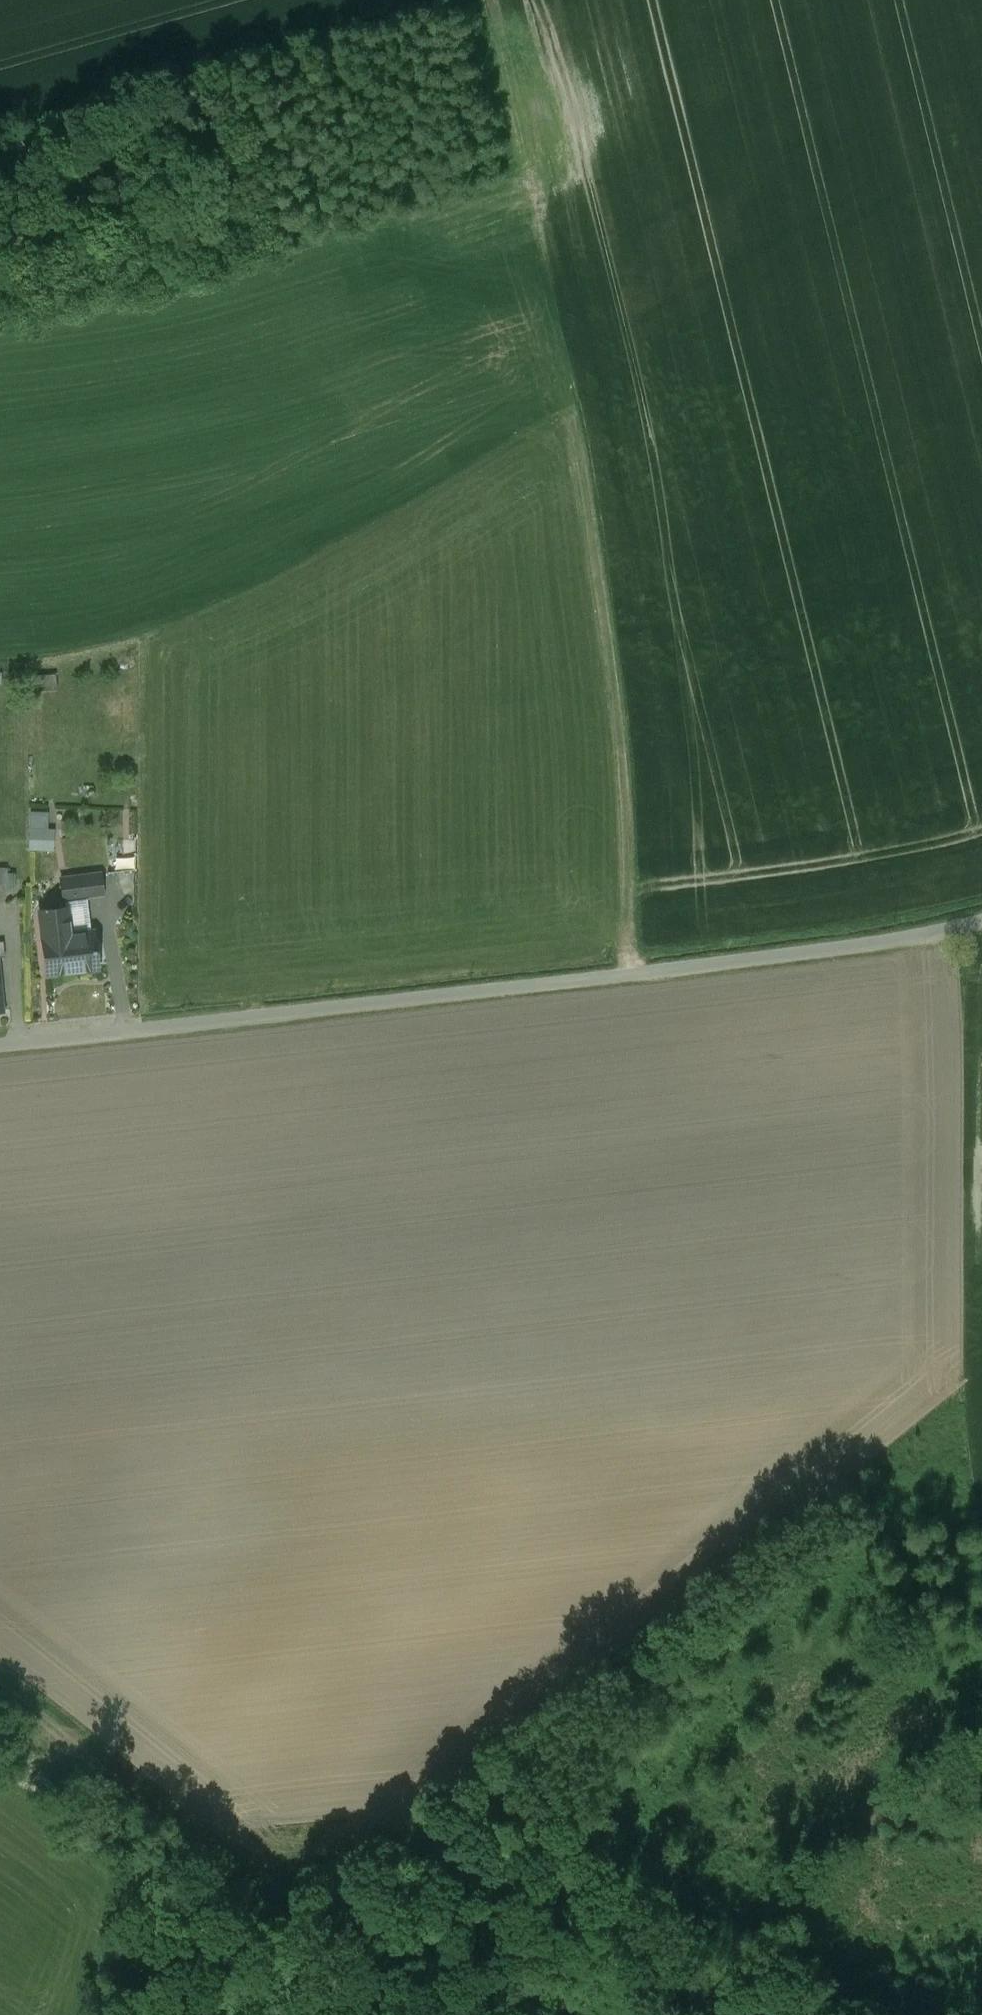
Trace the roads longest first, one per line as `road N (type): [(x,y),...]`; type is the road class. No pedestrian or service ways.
road 1 (unclassified): [(981,918),(882,945),(0,1044)]
road 2 (track): [(385,2014),(0,1692)]

